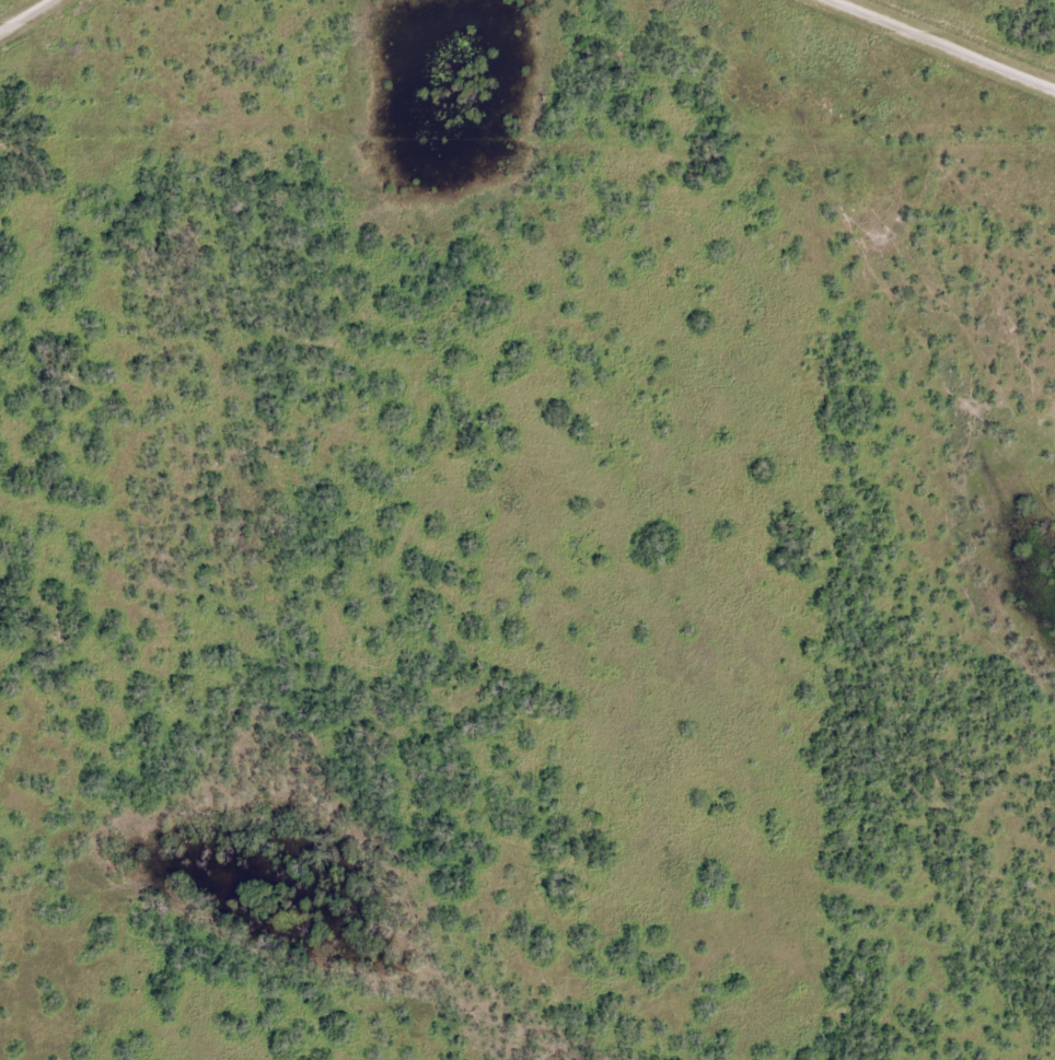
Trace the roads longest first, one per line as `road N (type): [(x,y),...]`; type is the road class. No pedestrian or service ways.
road 1 (residential): [(809,0),(1054,90)]

